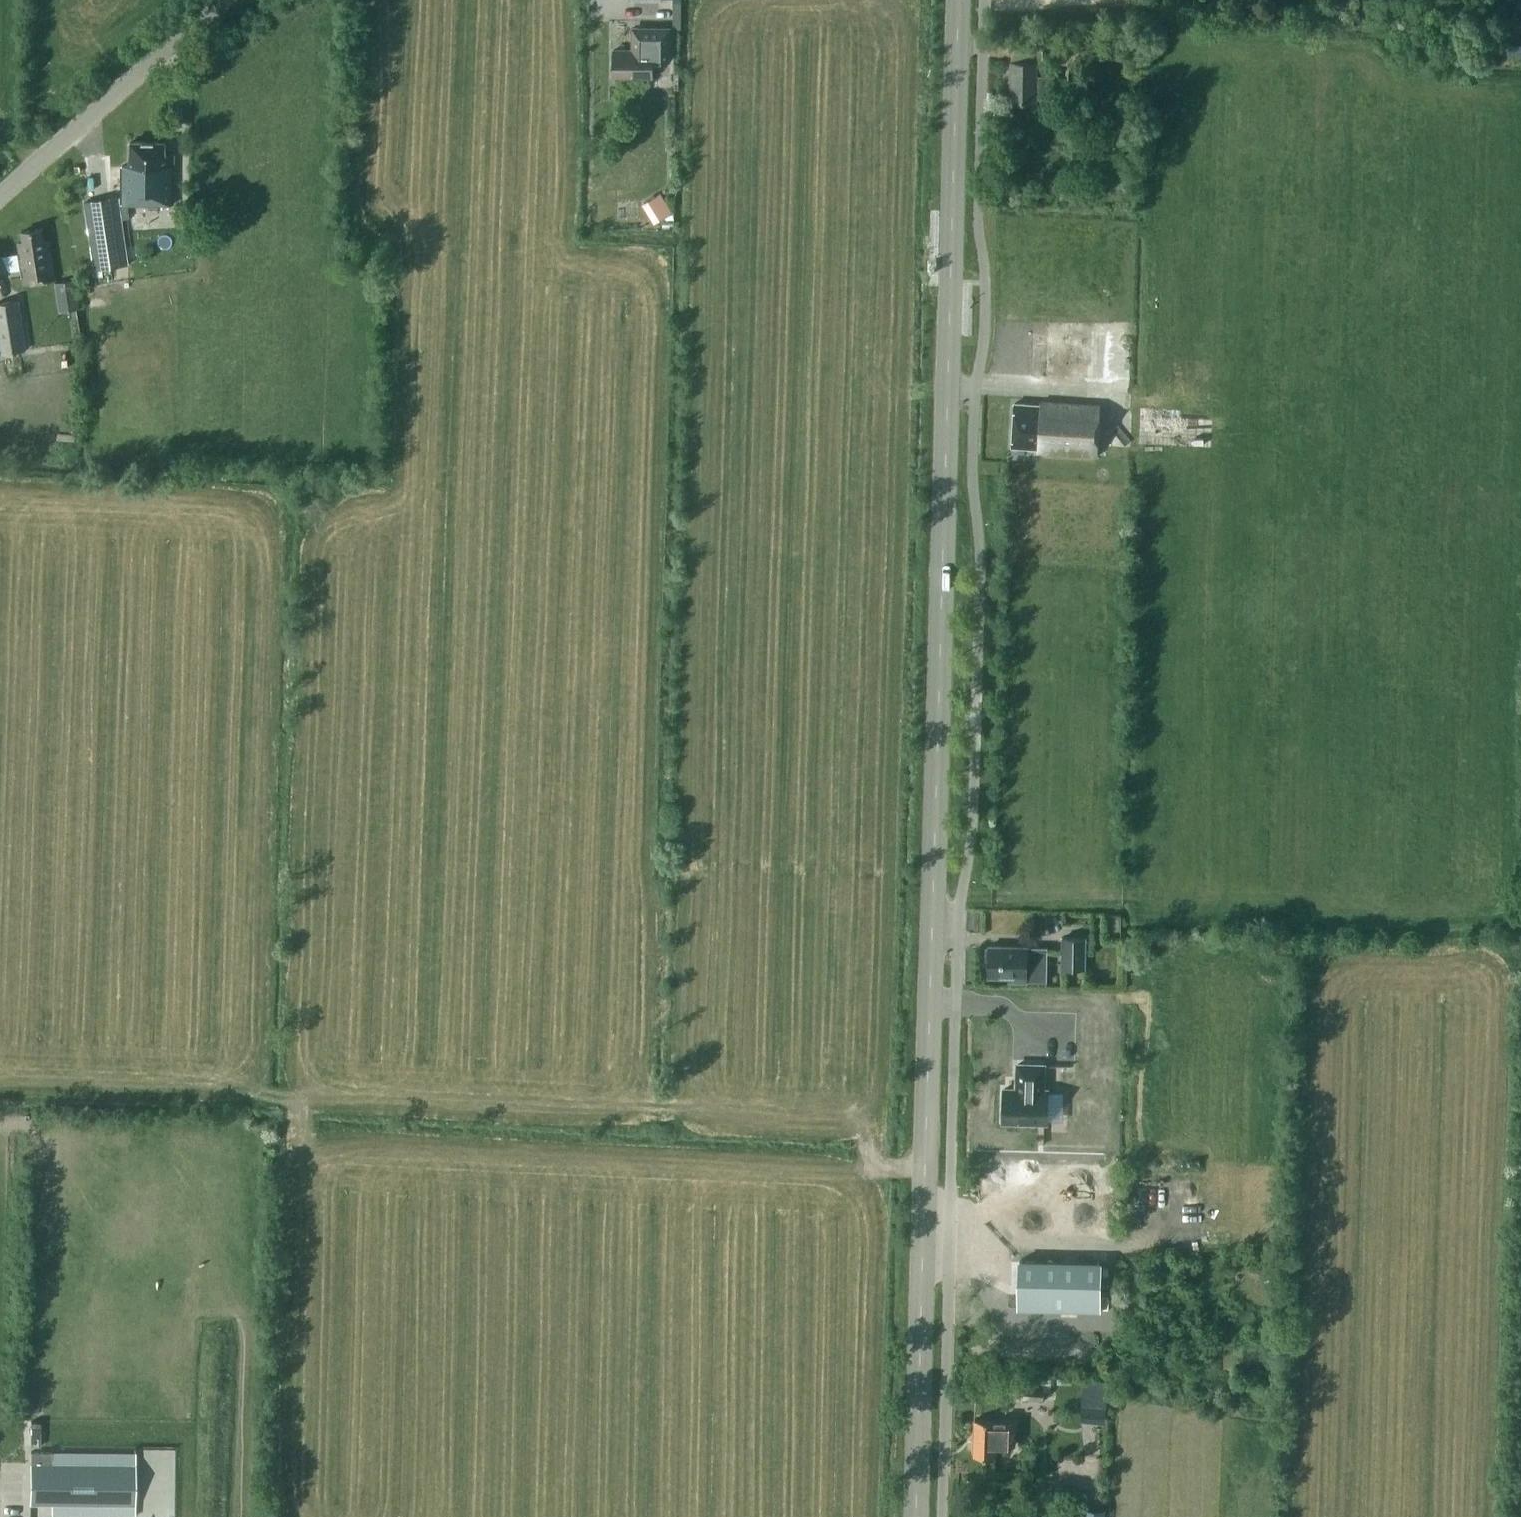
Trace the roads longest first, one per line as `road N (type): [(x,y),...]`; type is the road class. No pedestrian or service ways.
road 1 (tertiary): [(917,1516),(958,0)]
road 2 (unclassified): [(0,199),(221,0)]

